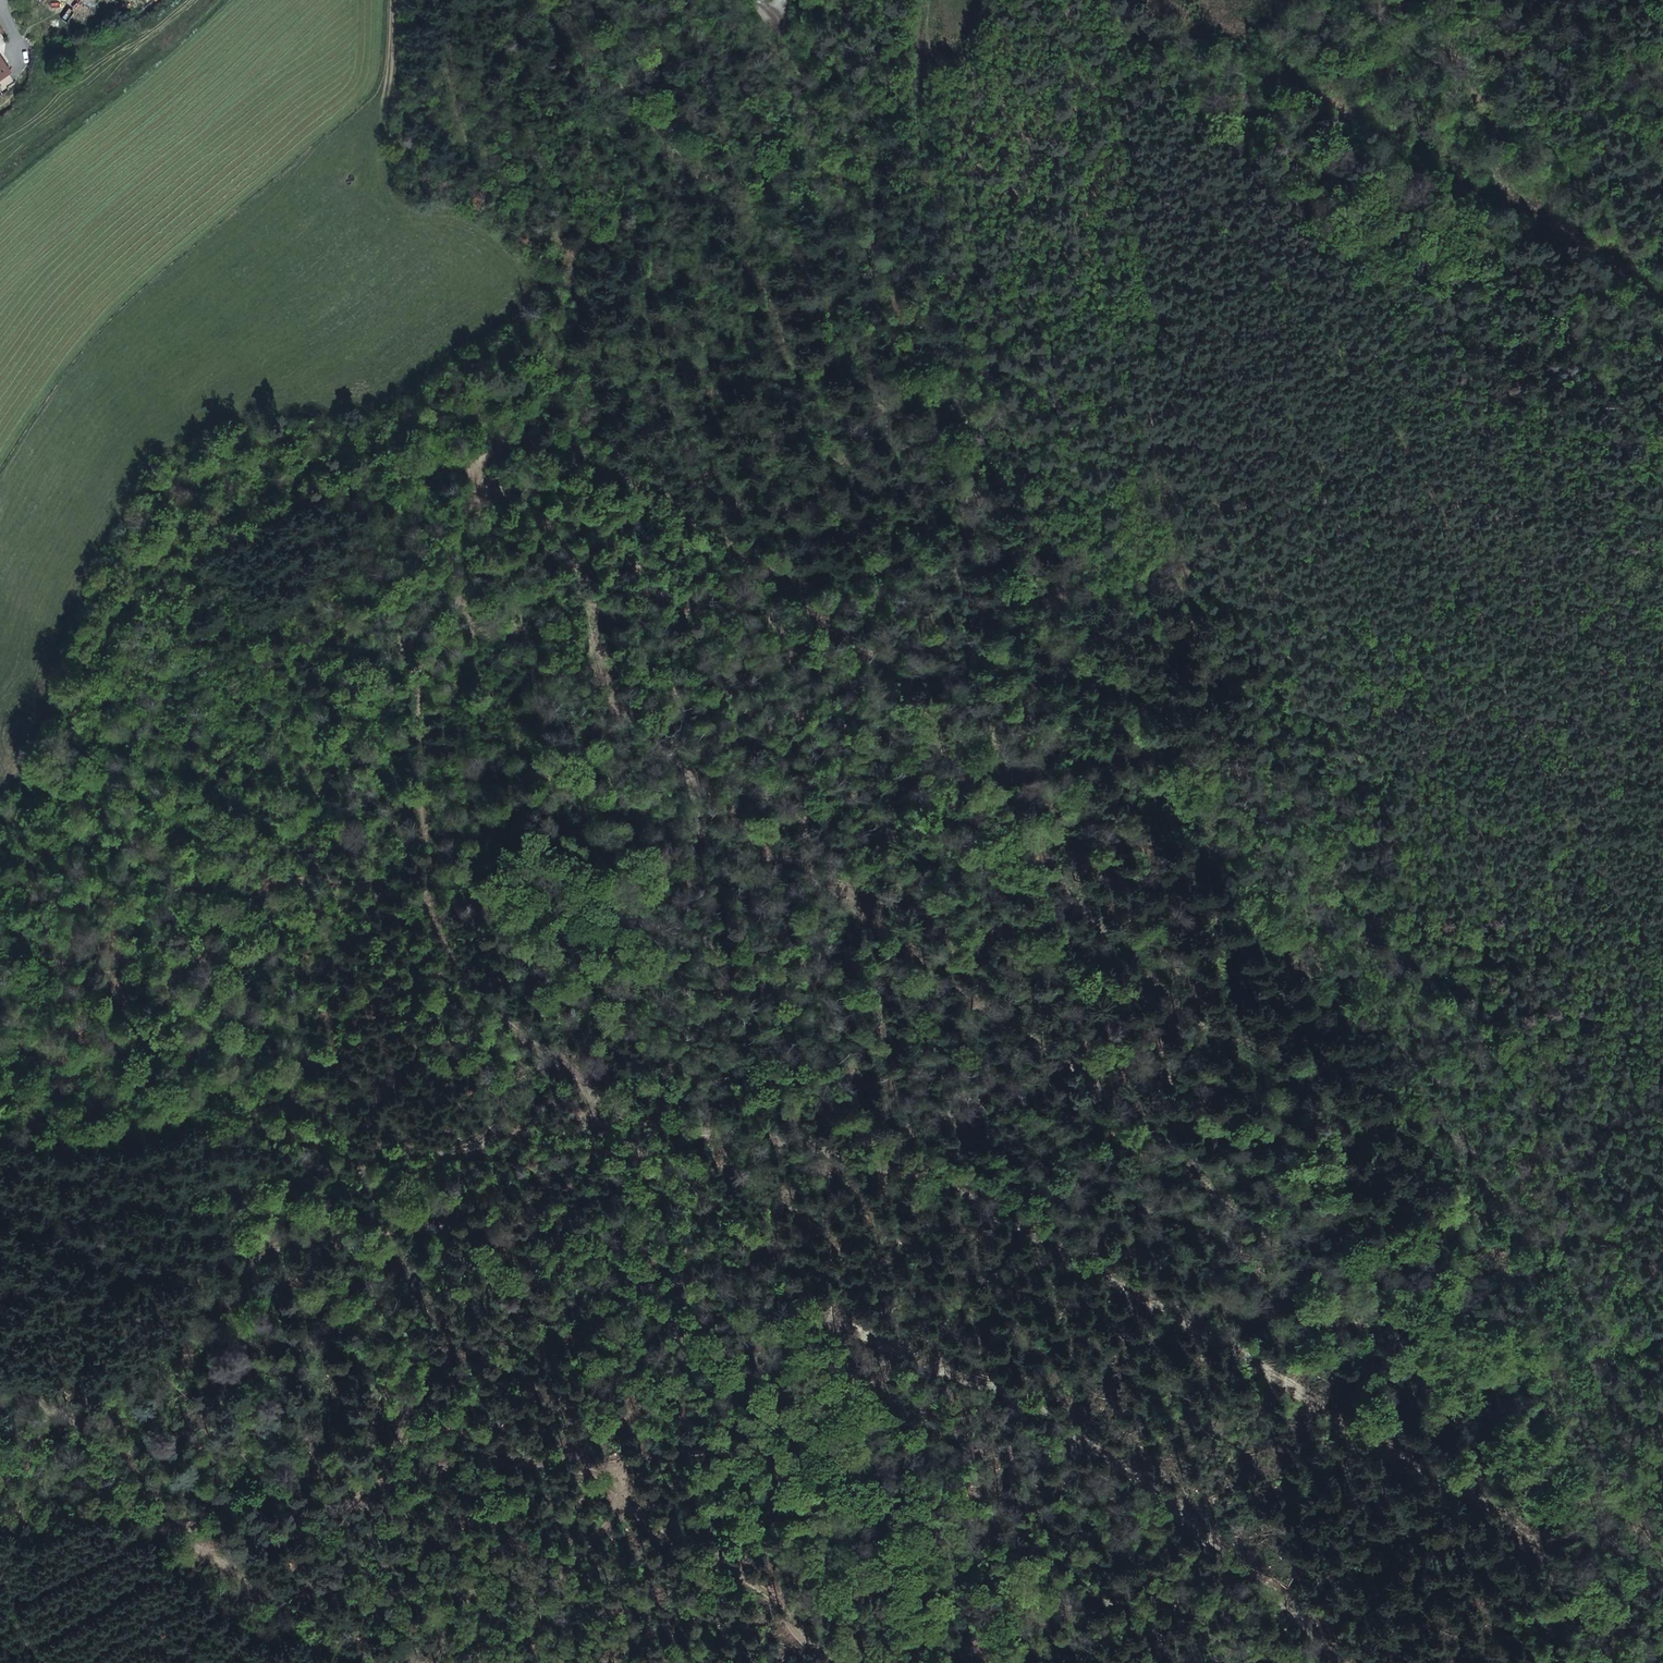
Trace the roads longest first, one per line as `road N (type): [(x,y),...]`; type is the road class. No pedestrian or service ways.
road 1 (track): [(1158,1662),(1081,1578),(929,1445),(825,1291),(674,1148),(578,1121),(209,1188),(114,1183),(0,1151)]
road 2 (track): [(863,1348),(964,1375),(1109,1465),(1377,1662)]

